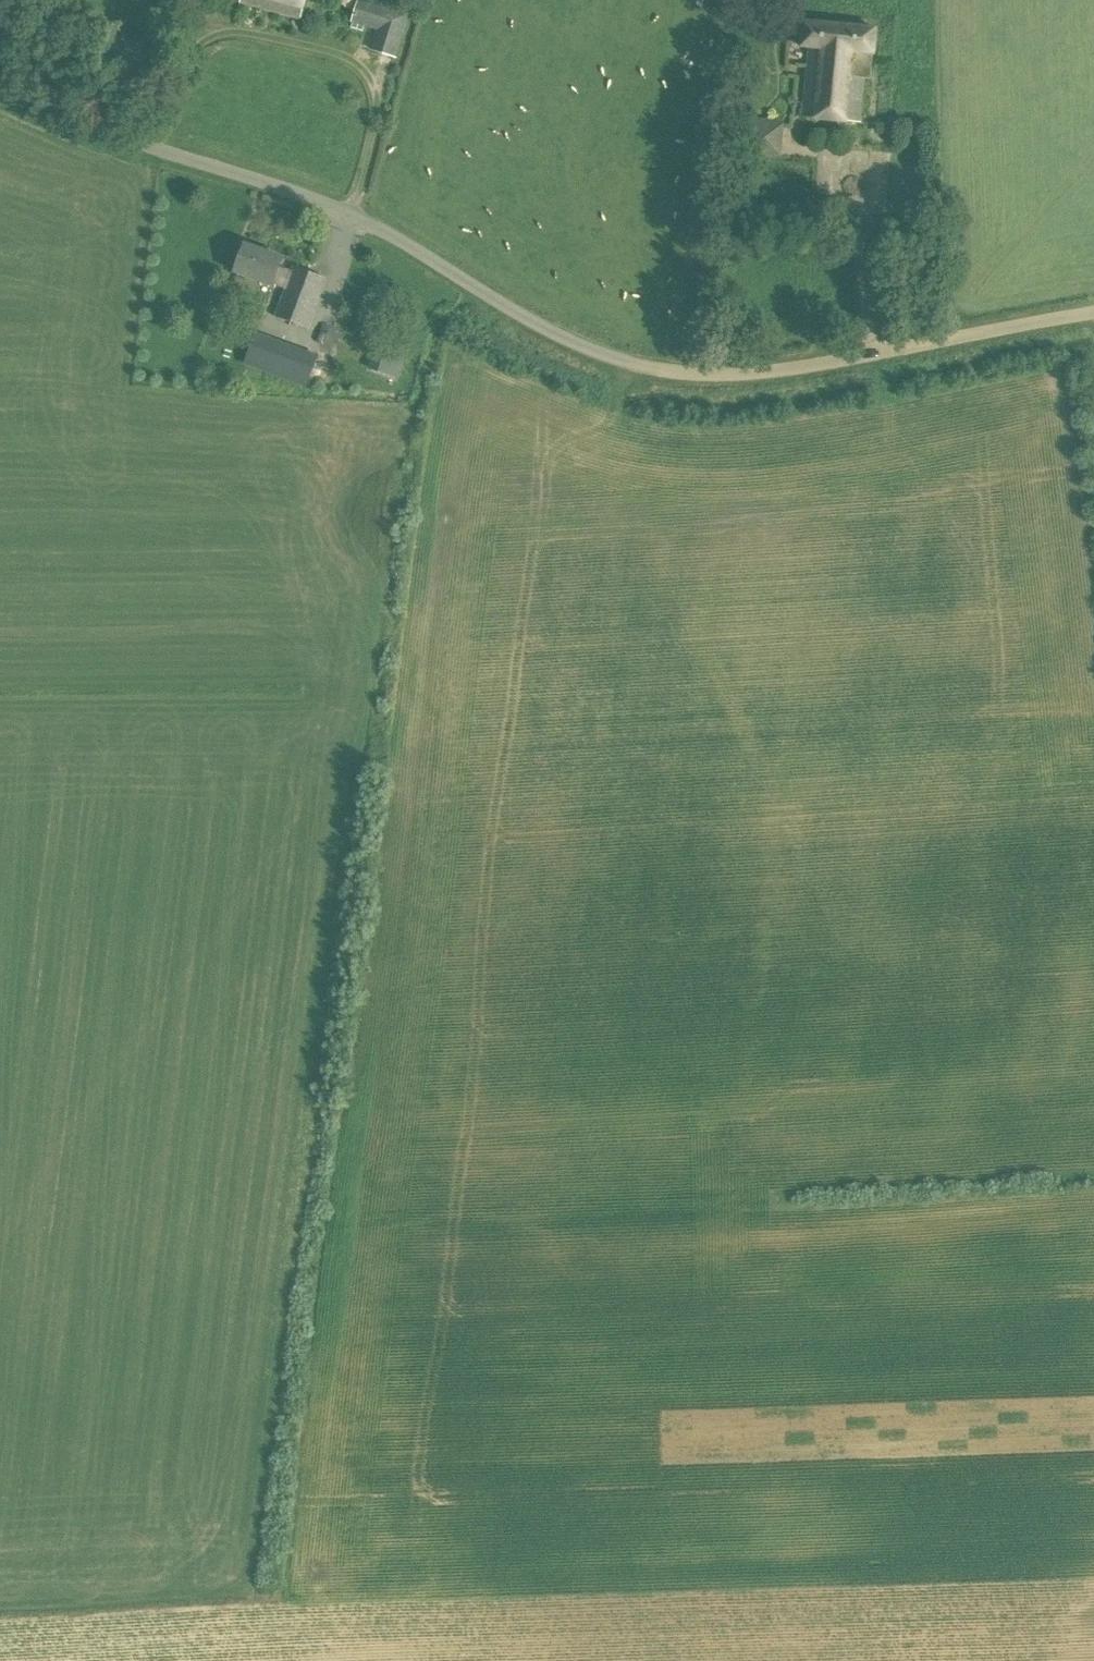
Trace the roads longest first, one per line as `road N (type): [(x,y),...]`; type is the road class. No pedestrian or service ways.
road 1 (unclassified): [(1093,319),(812,371),(680,383),(536,332),(355,208),(175,151),(0,77)]

